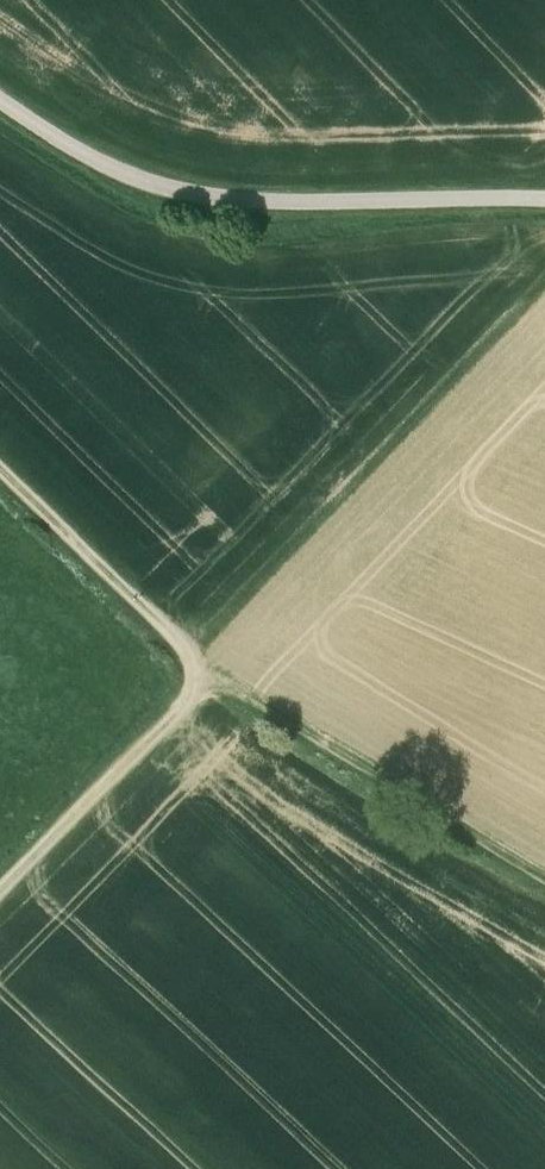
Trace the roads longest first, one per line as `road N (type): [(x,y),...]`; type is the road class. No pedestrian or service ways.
road 1 (track): [(0,414),(191,597),(213,641),(204,665),(0,869)]
road 2 (unclassified): [(544,168),(261,172),(176,155),(98,121),(0,56)]
road 3 (track): [(213,641),(241,648),(544,828)]

